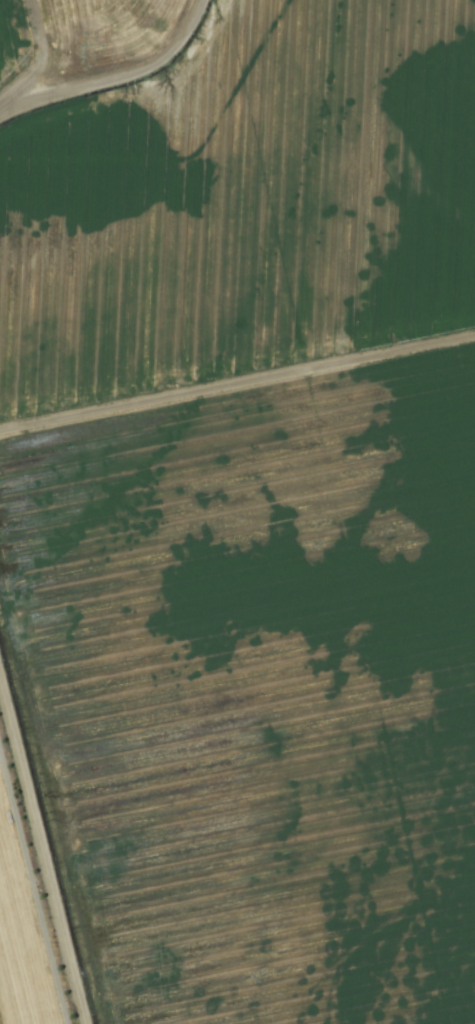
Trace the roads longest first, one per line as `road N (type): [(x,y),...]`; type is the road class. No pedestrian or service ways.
road 1 (track): [(474,337),(0,430)]
road 2 (track): [(204,0),(169,57),(137,75),(0,117)]

